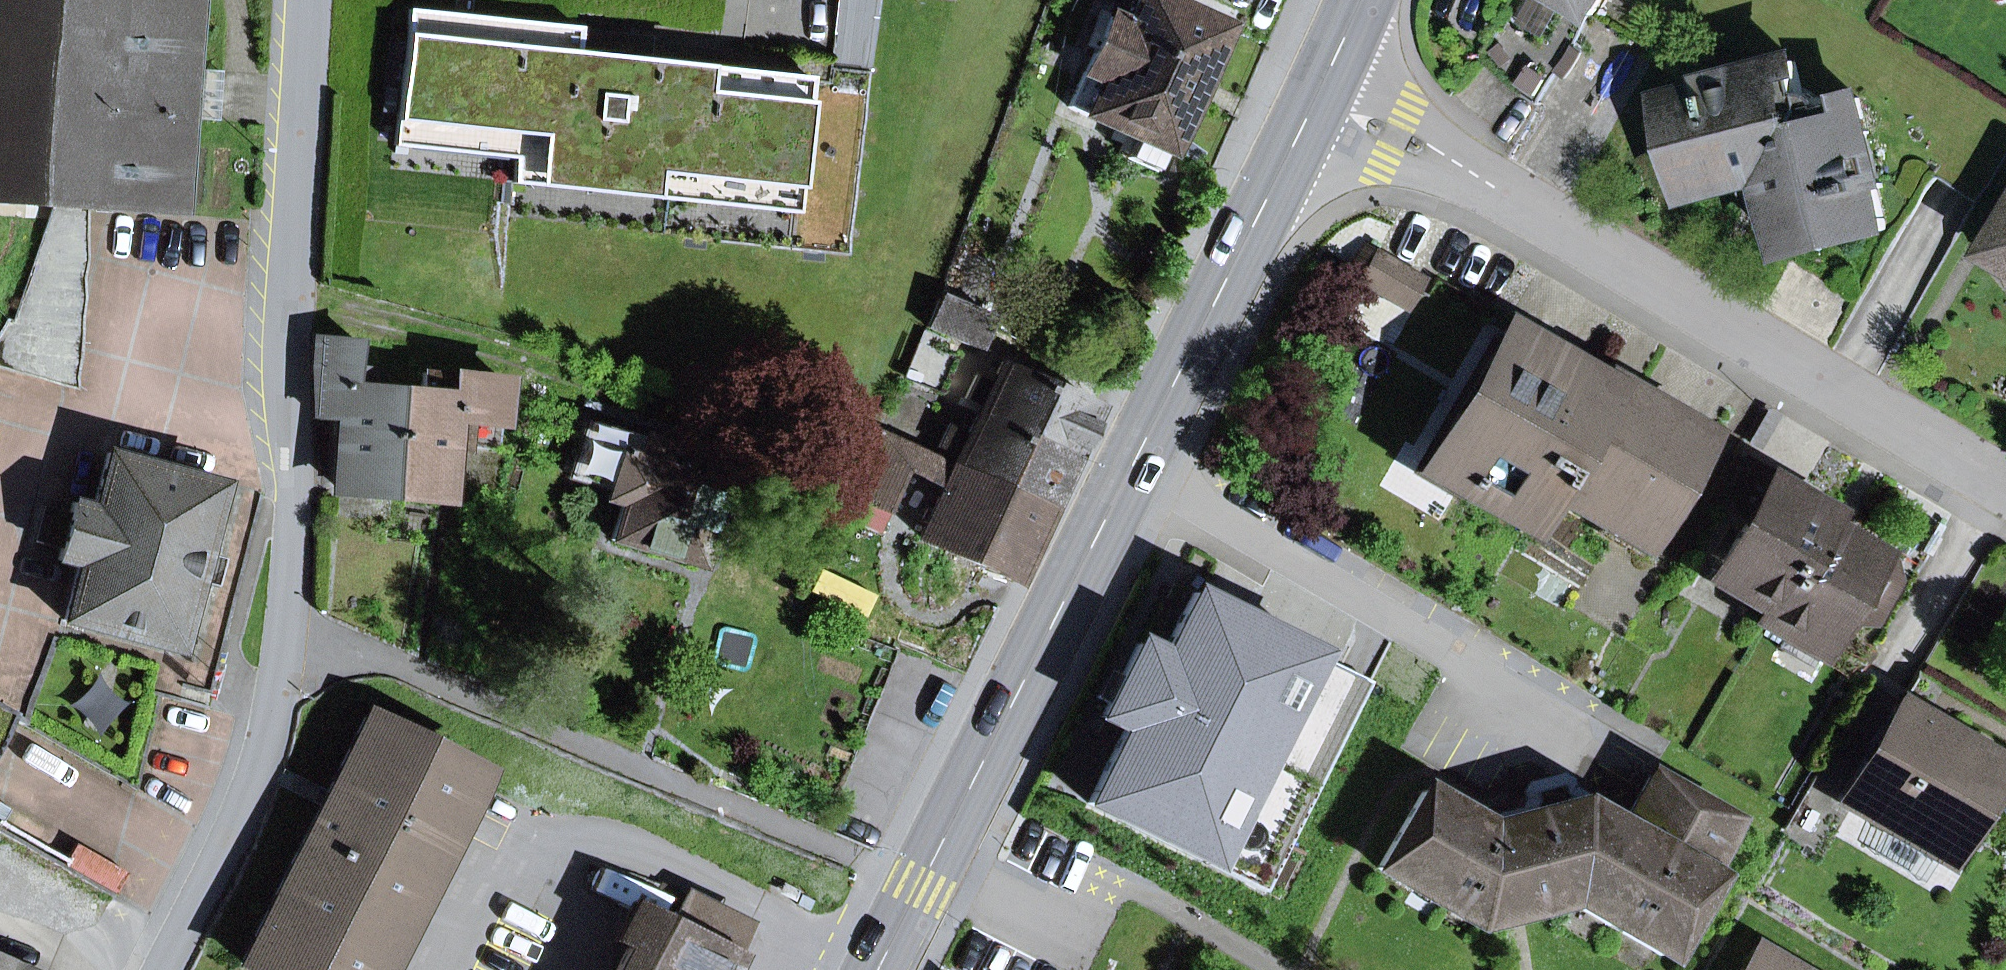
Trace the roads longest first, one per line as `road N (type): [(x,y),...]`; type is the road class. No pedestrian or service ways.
road 1 (residential): [(164,969),(232,845),(263,756),(285,650),(296,496),(284,312),(308,0)]
road 2 (primary): [(1316,97),(878,969)]
road 3 (residential): [(1316,97),(1395,134),(2005,482)]

